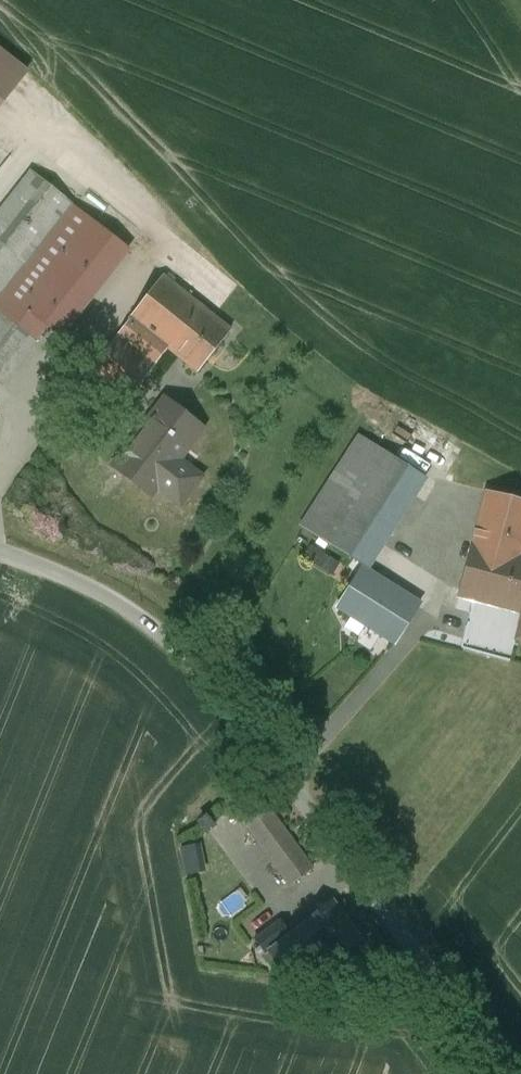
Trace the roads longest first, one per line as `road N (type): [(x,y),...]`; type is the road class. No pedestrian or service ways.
road 1 (unclassified): [(0,551),(126,607),(184,652),(272,753),(517,1073)]

